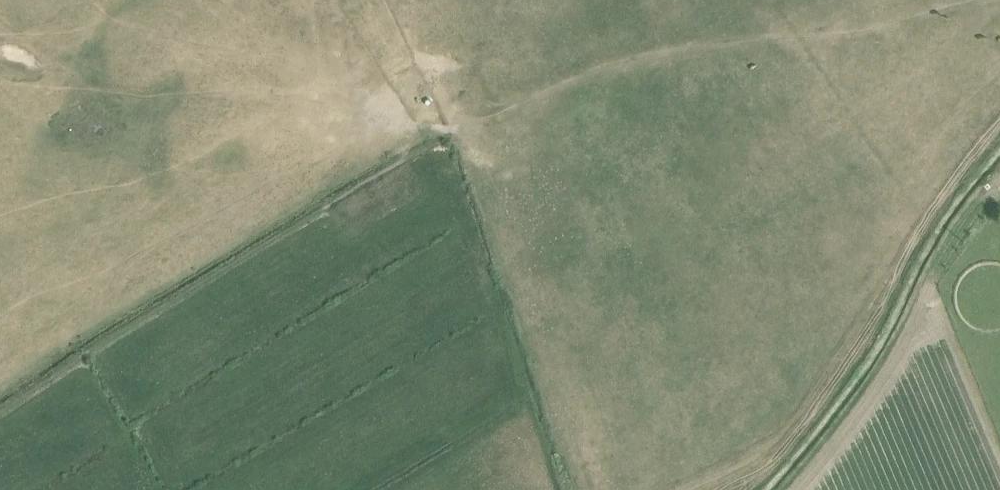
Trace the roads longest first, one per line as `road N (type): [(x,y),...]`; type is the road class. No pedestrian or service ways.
road 1 (track): [(999,127),(961,173),(806,433),(741,489)]

